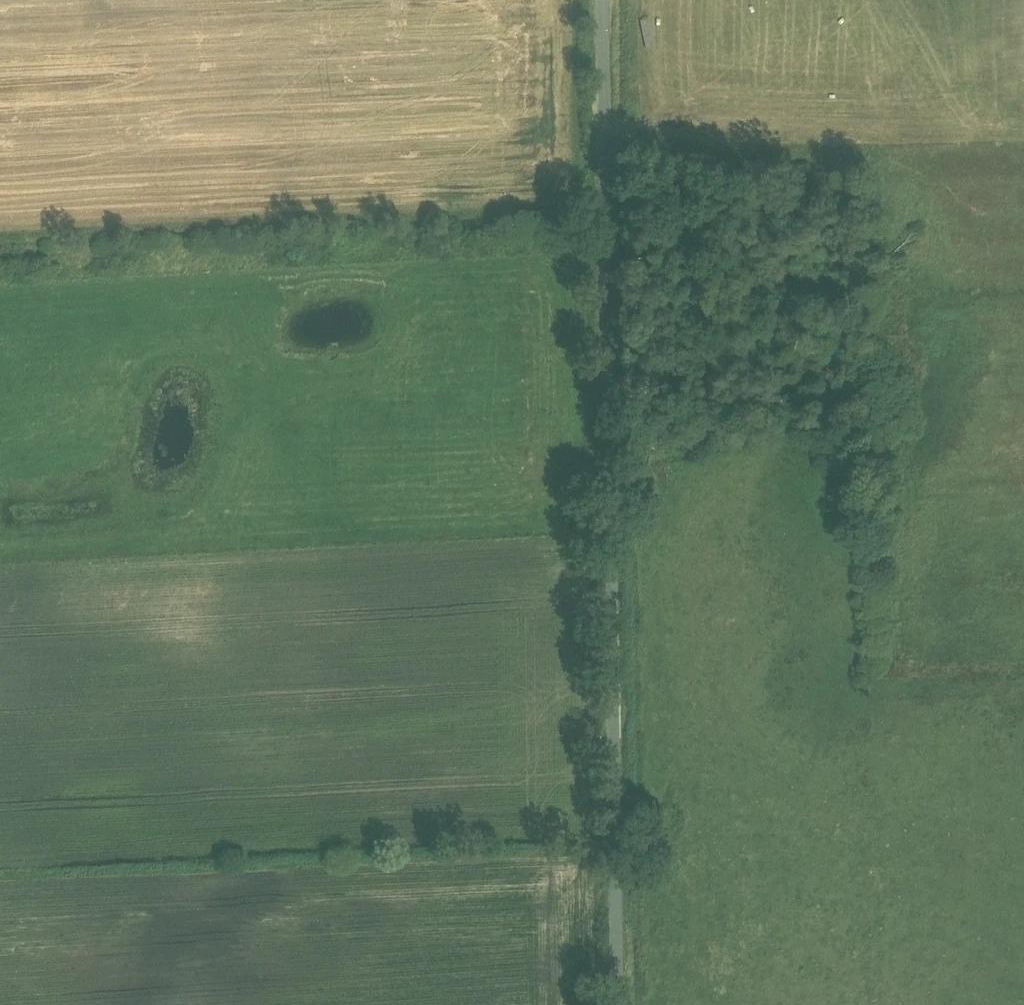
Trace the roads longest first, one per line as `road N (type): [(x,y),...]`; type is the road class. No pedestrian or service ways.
road 1 (unclassified): [(601,0),(616,1004)]

